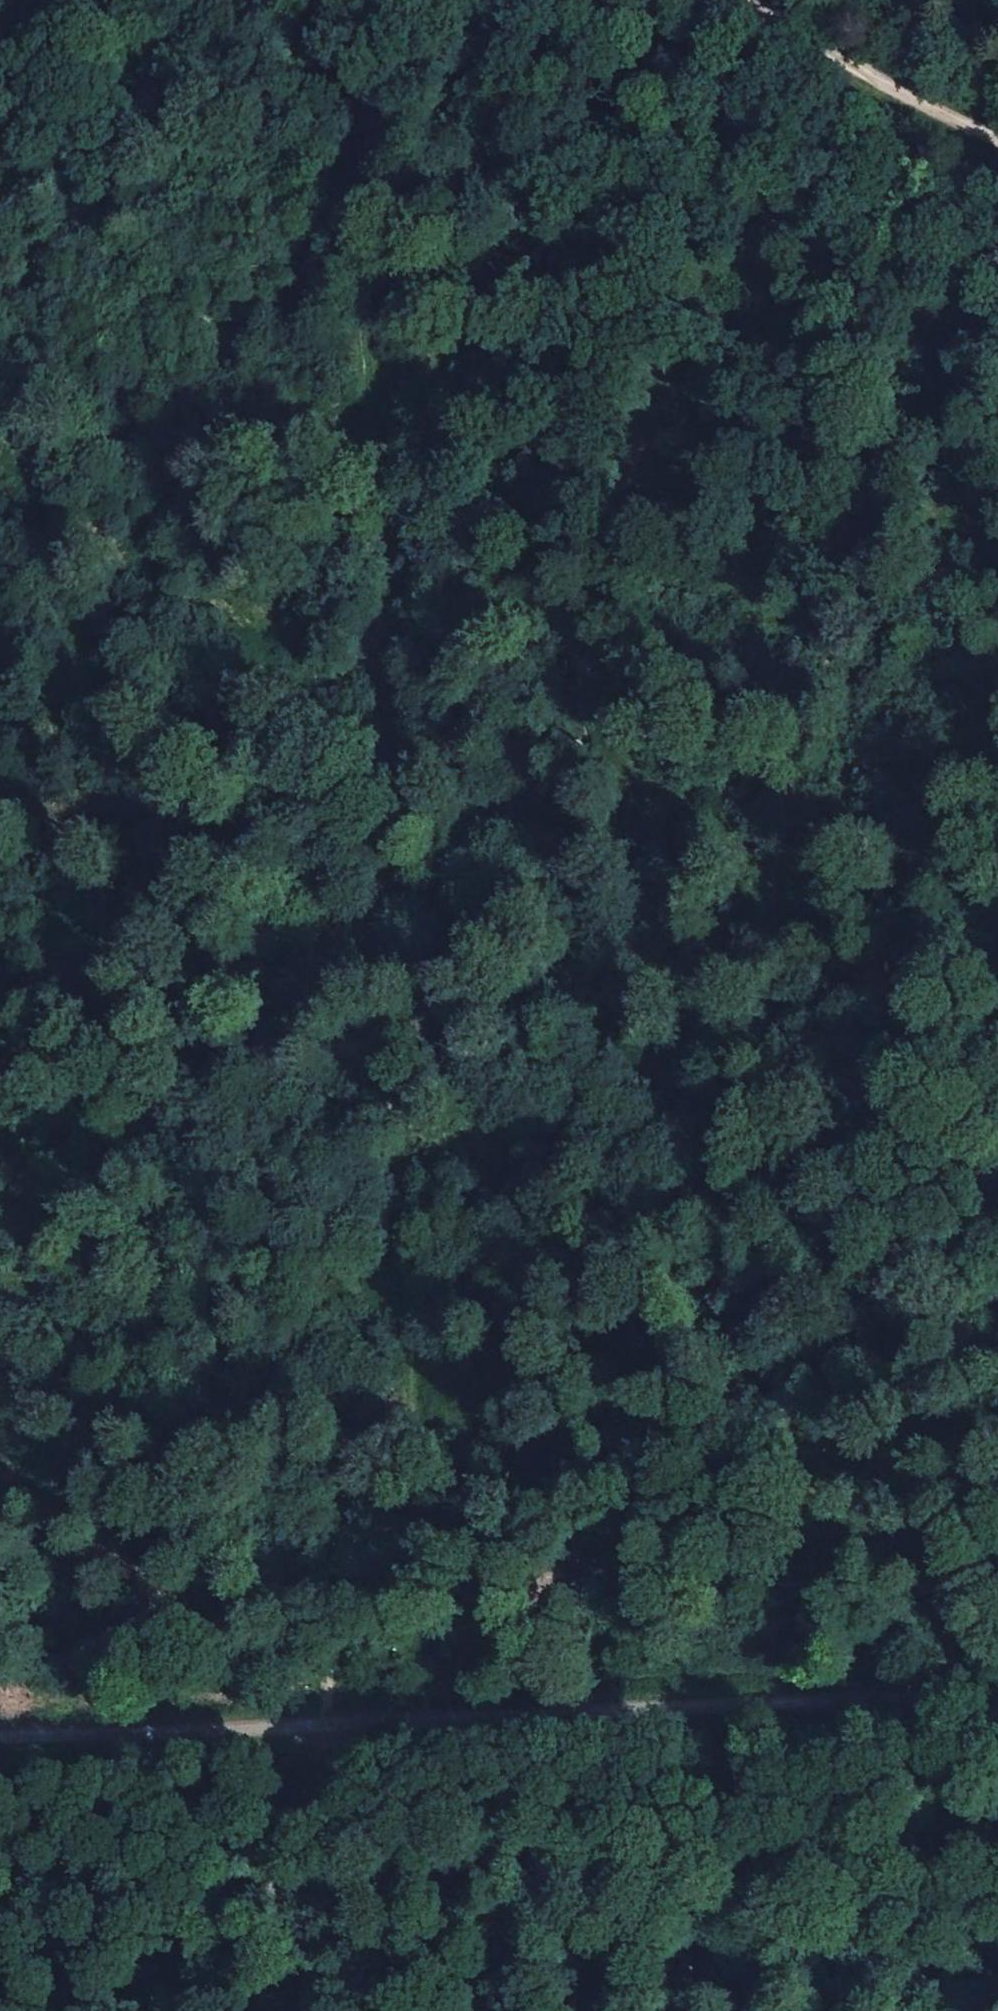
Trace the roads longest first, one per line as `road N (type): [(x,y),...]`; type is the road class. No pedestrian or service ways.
road 1 (track): [(997,1700),(423,1724)]
road 2 (track): [(305,1730),(0,1743)]
road 3 (track): [(747,0),(951,103),(997,117)]

